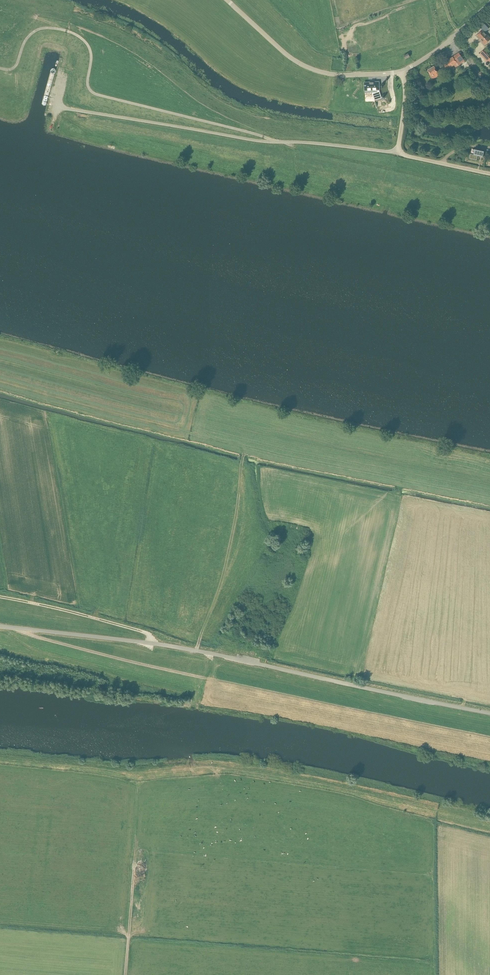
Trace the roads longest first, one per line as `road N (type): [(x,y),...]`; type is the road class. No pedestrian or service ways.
road 1 (tertiary): [(0,626),(149,643),(489,712)]
road 2 (unclassified): [(397,152),(258,141),(61,107),(63,70)]
road 3 (unclassified): [(402,72),(316,71),(228,0)]

